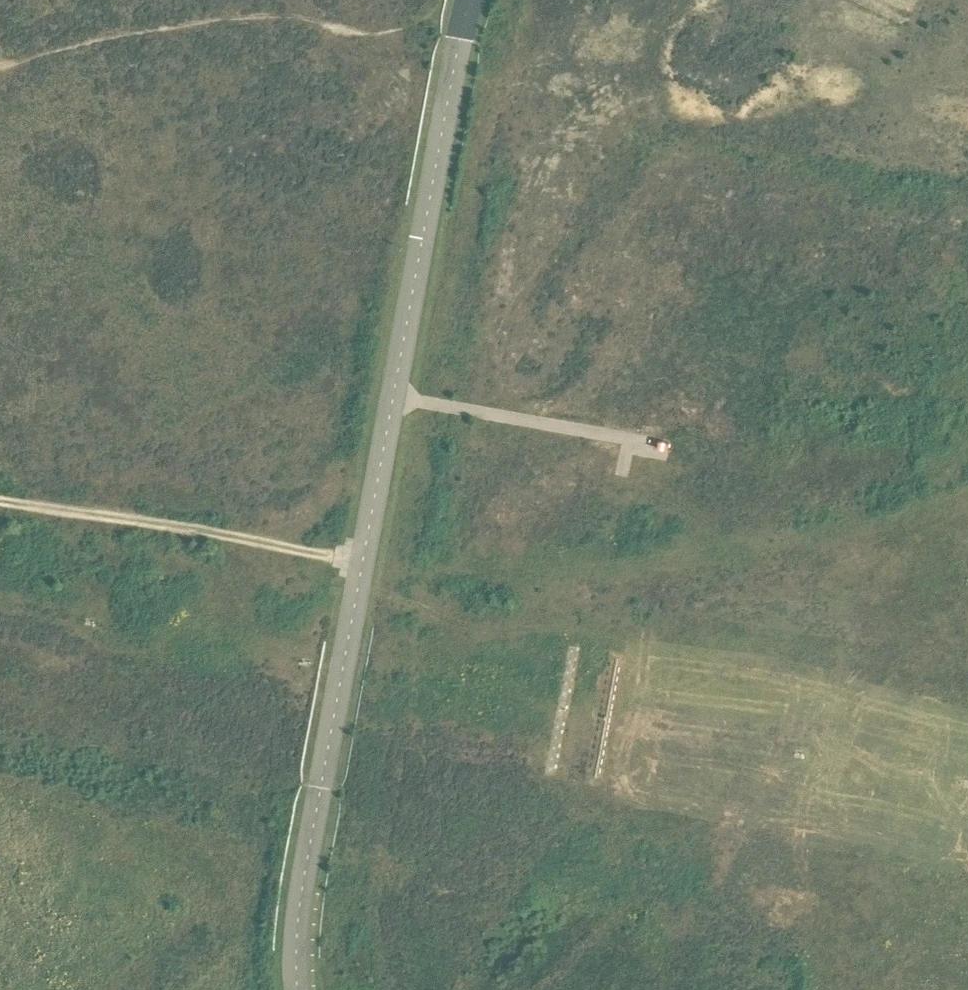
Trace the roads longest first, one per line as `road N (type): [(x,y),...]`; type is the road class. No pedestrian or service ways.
road 1 (unclassified): [(464,0),(300,913),(303,989)]
road 2 (track): [(0,502),(365,560)]

